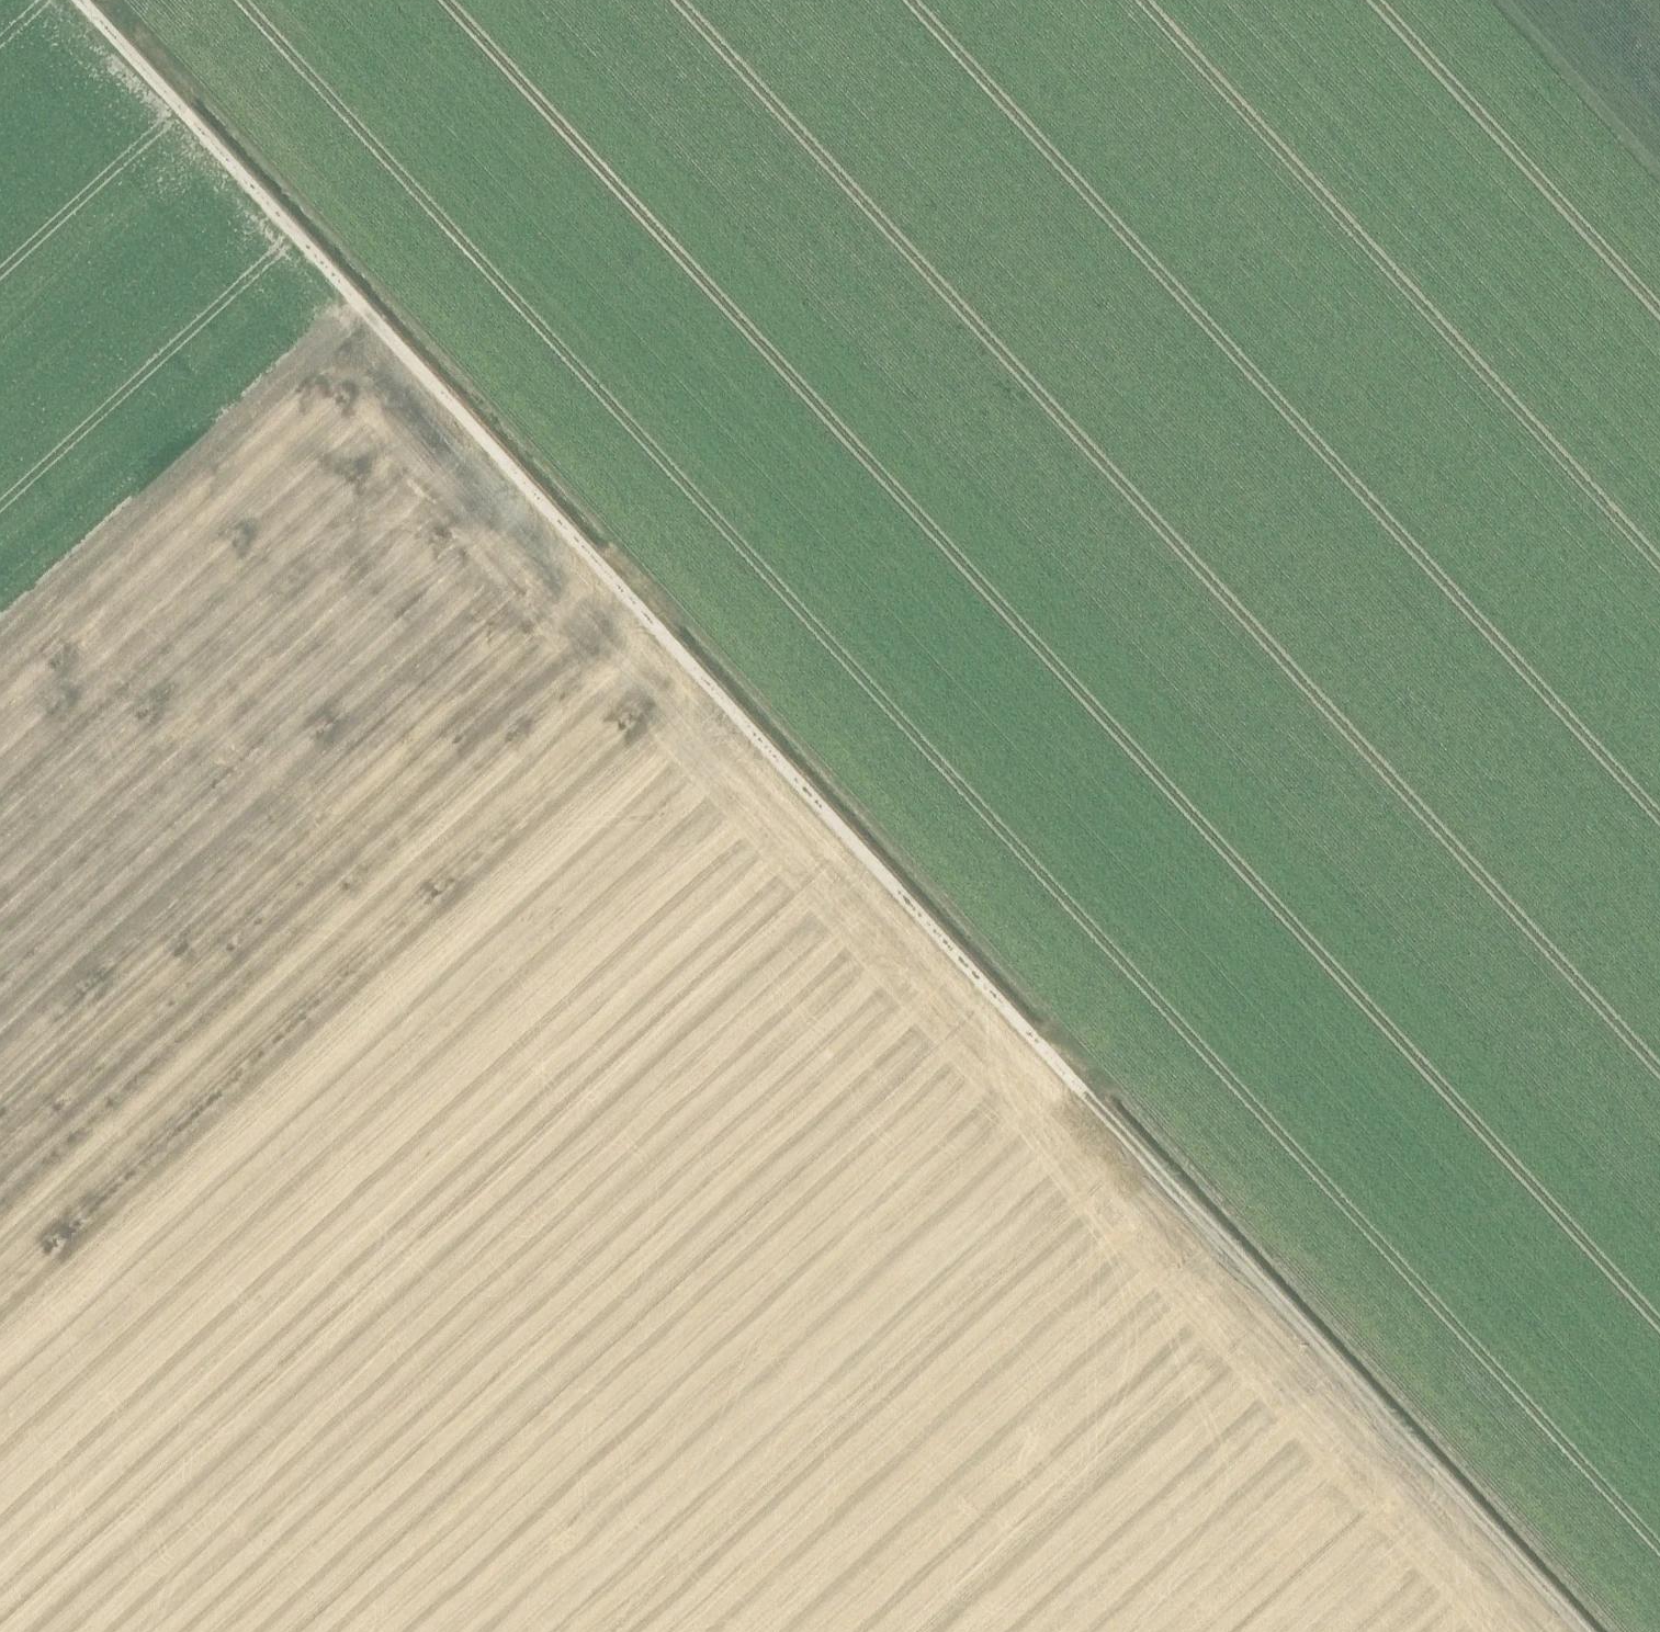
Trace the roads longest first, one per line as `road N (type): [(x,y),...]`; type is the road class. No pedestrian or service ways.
road 1 (track): [(82,0),(1085,1093)]

